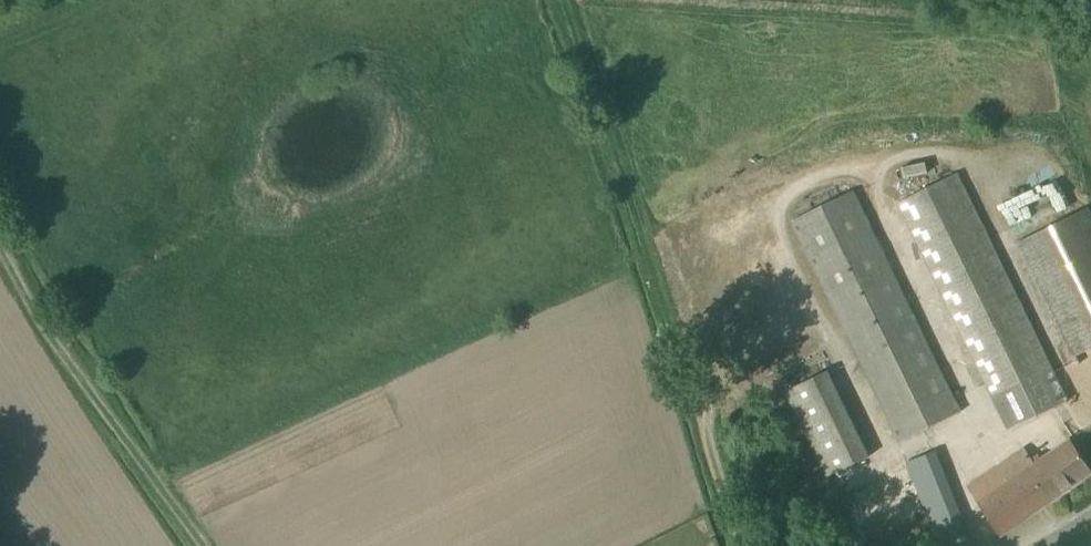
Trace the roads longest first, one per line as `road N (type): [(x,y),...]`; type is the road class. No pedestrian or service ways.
road 1 (track): [(745,545),(562,0)]
road 2 (track): [(0,243),(200,545)]

